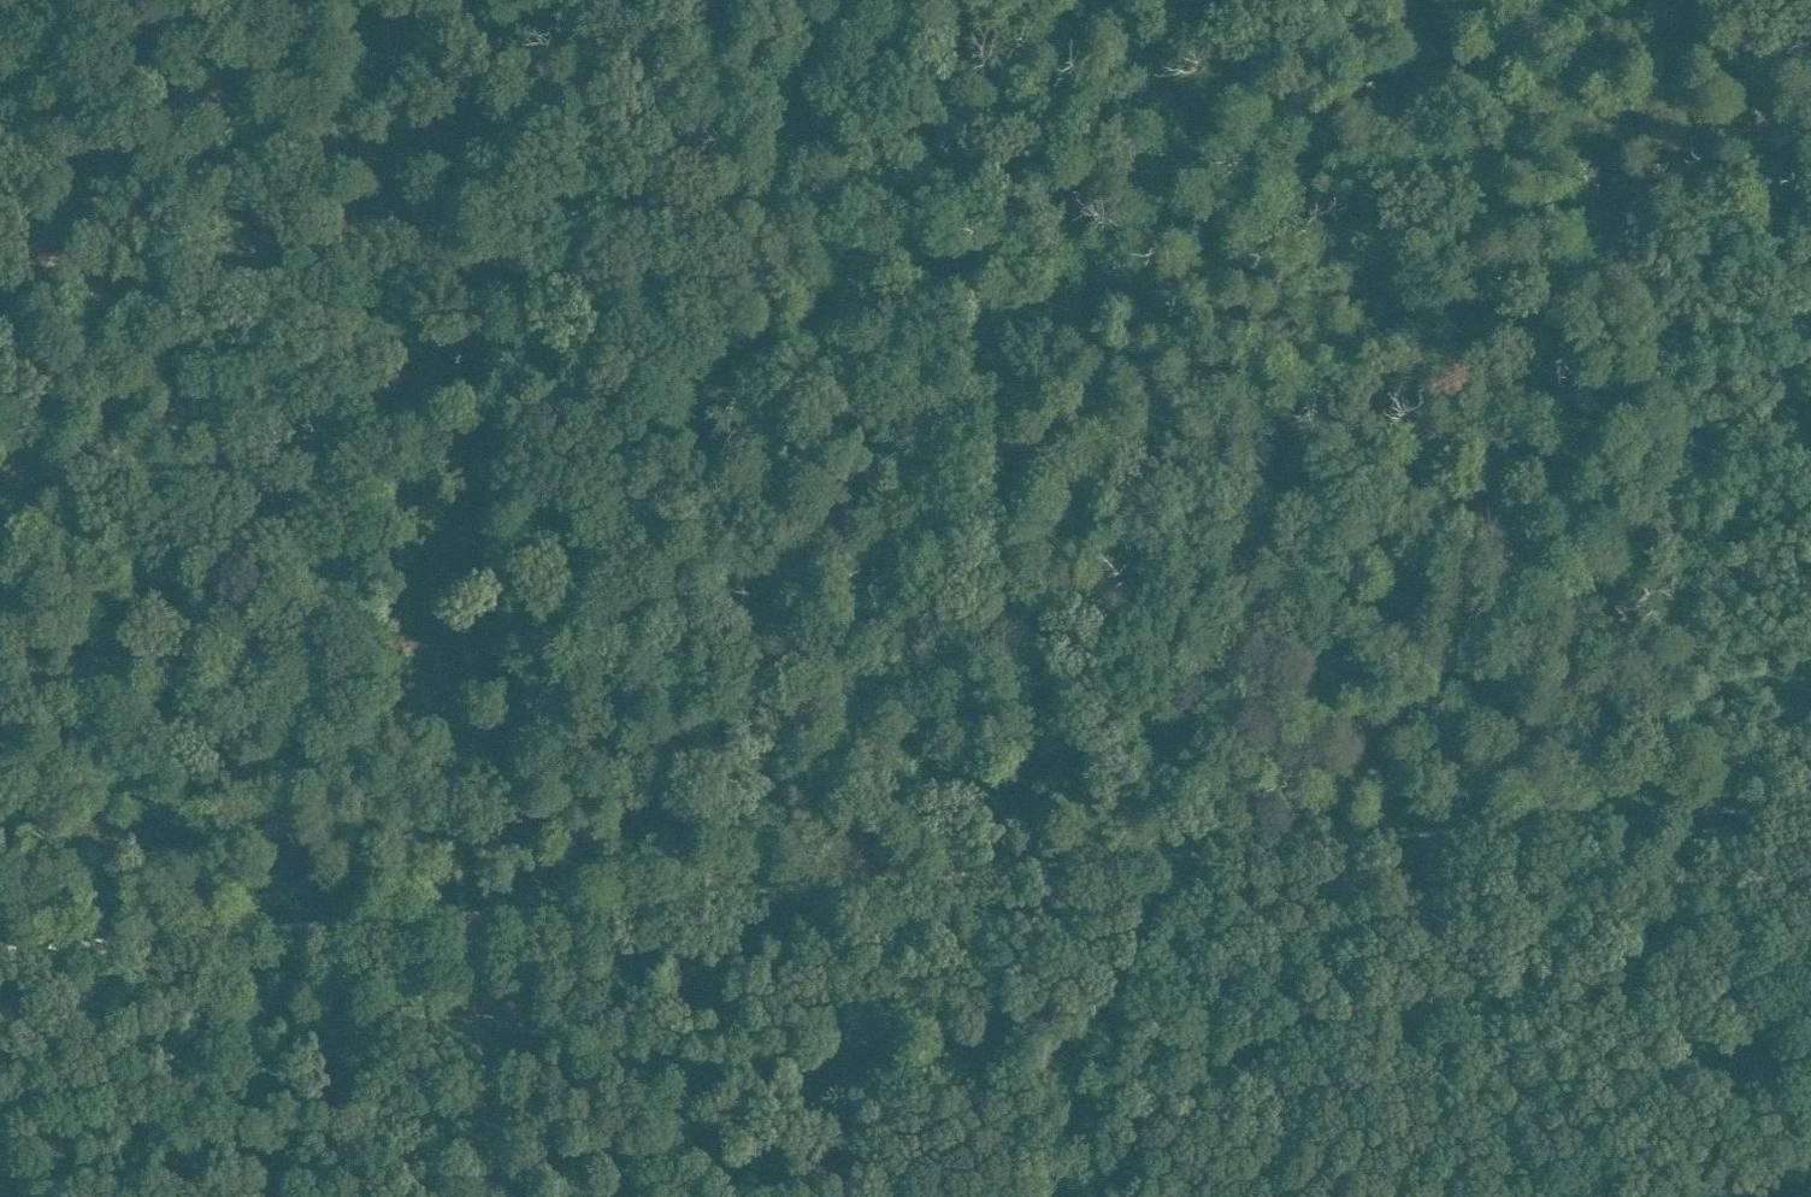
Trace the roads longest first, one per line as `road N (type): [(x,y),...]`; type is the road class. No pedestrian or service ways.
road 1 (track): [(0,956),(1810,809)]
road 2 (track): [(378,0),(485,1196)]
road 3 (track): [(0,51),(161,0)]

